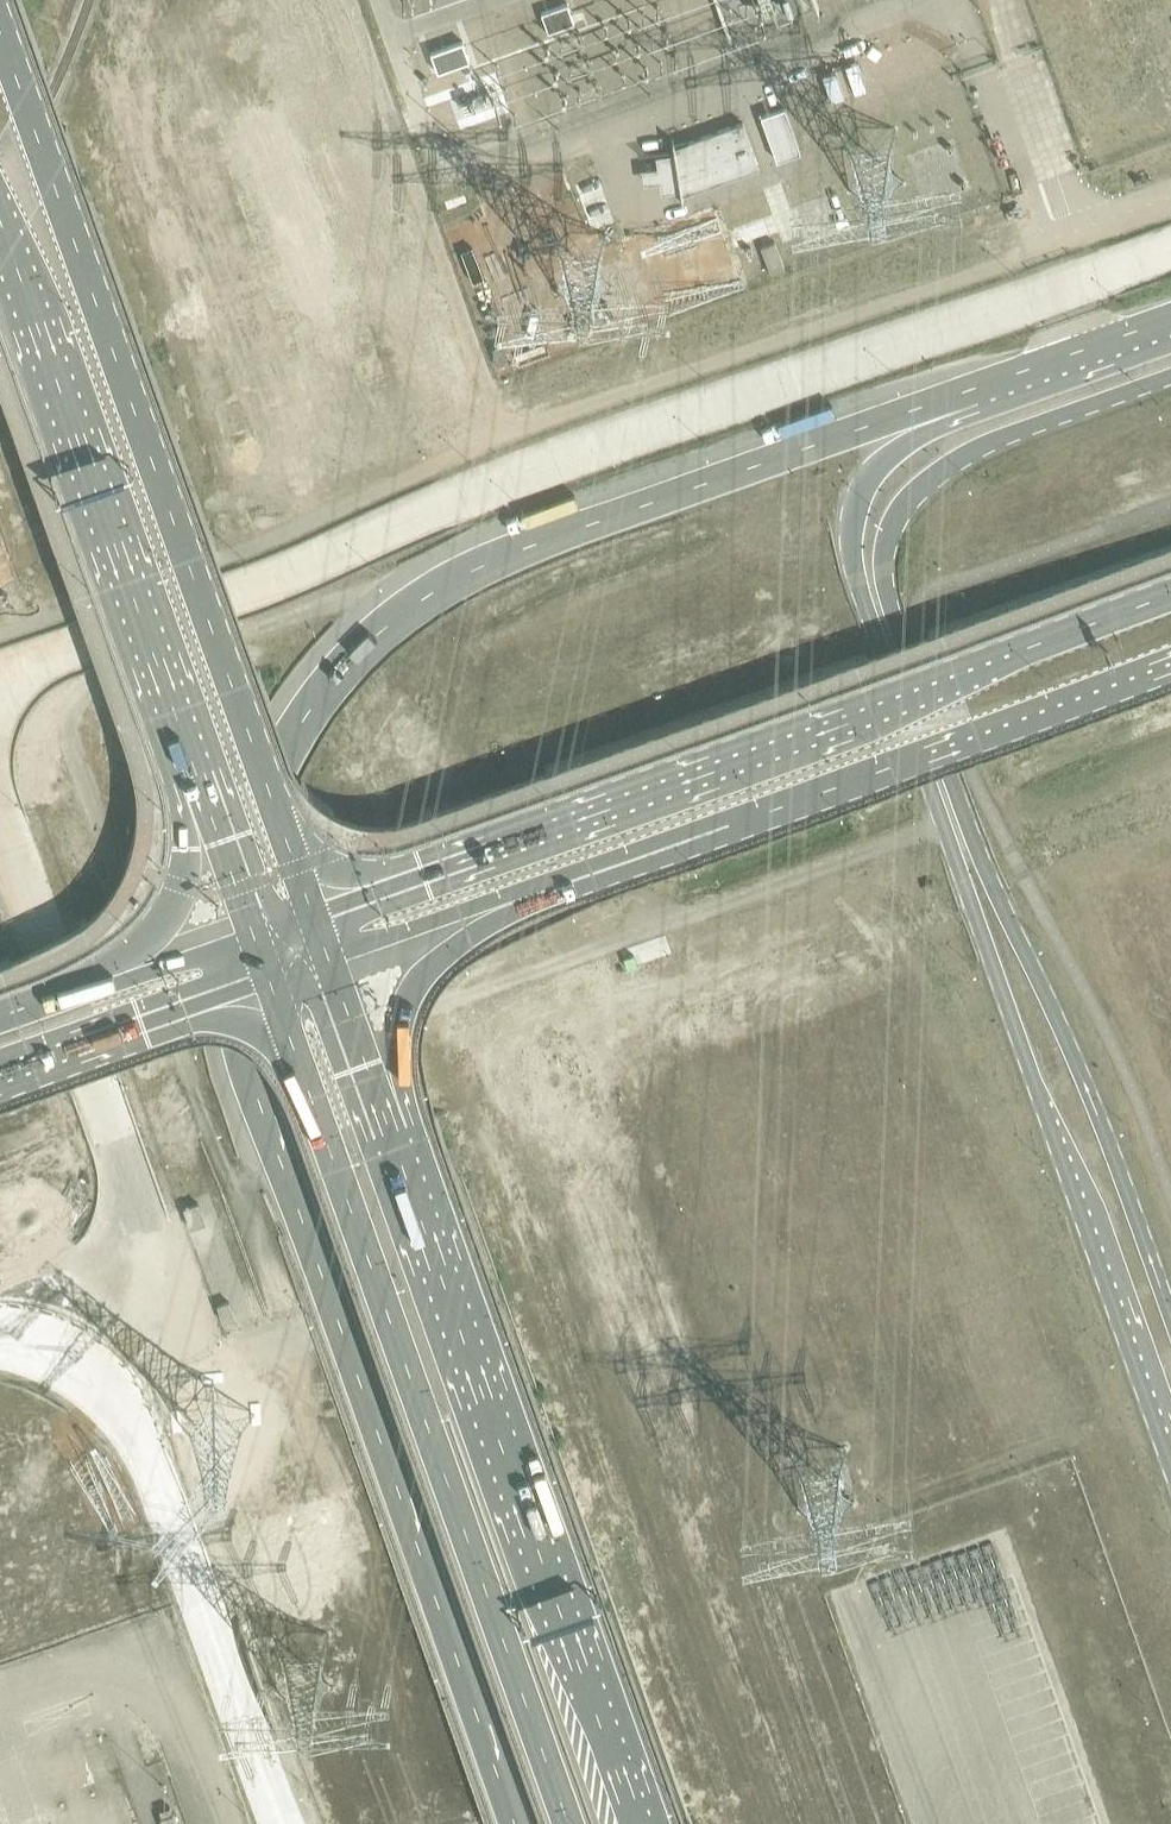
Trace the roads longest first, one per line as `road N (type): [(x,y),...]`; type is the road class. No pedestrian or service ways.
road 1 (trunk): [(974,388),(506,554),(445,583),(344,662),(286,745),(245,837),(231,934),(242,1044),(514,1823)]
road 2 (unclassified): [(974,388),(881,460),(861,486),(851,553),(1170,1465)]
road 3 (unclassified): [(1170,1321),(1085,1084),(973,841),(883,563),(891,519),(931,469),(1170,372)]
road 4 (secondary): [(309,894),(0,20)]
road 5 (tertiary): [(1170,588),(309,894)]
road 6 (secondary): [(636,1823),(548,1599),(395,1138)]
road 7 (tertiary): [(500,894),(1170,657)]
road 8 (secondary): [(0,211),(195,763)]
road 9 (trunk): [(376,1273),(572,1823)]
road 10 (trunk): [(264,959),(376,1273)]
road 11 (secondary): [(395,1138),(404,994),(441,943),(500,894)]
road 12 (tertiary): [(0,1055),(264,959)]
road 13 (secondary): [(195,763),(172,902),(112,964)]
road 14 (secondary): [(395,1138),(325,939)]
road 15 (tertiary): [(1170,318),(974,388)]
road 16 (tertiary): [(325,939),(500,894)]
road 17 (secondary): [(195,763),(250,914)]
road 18 (tertiary): [(250,914),(112,964)]
road 19 (unclassified): [(1041,237),(1170,193)]

